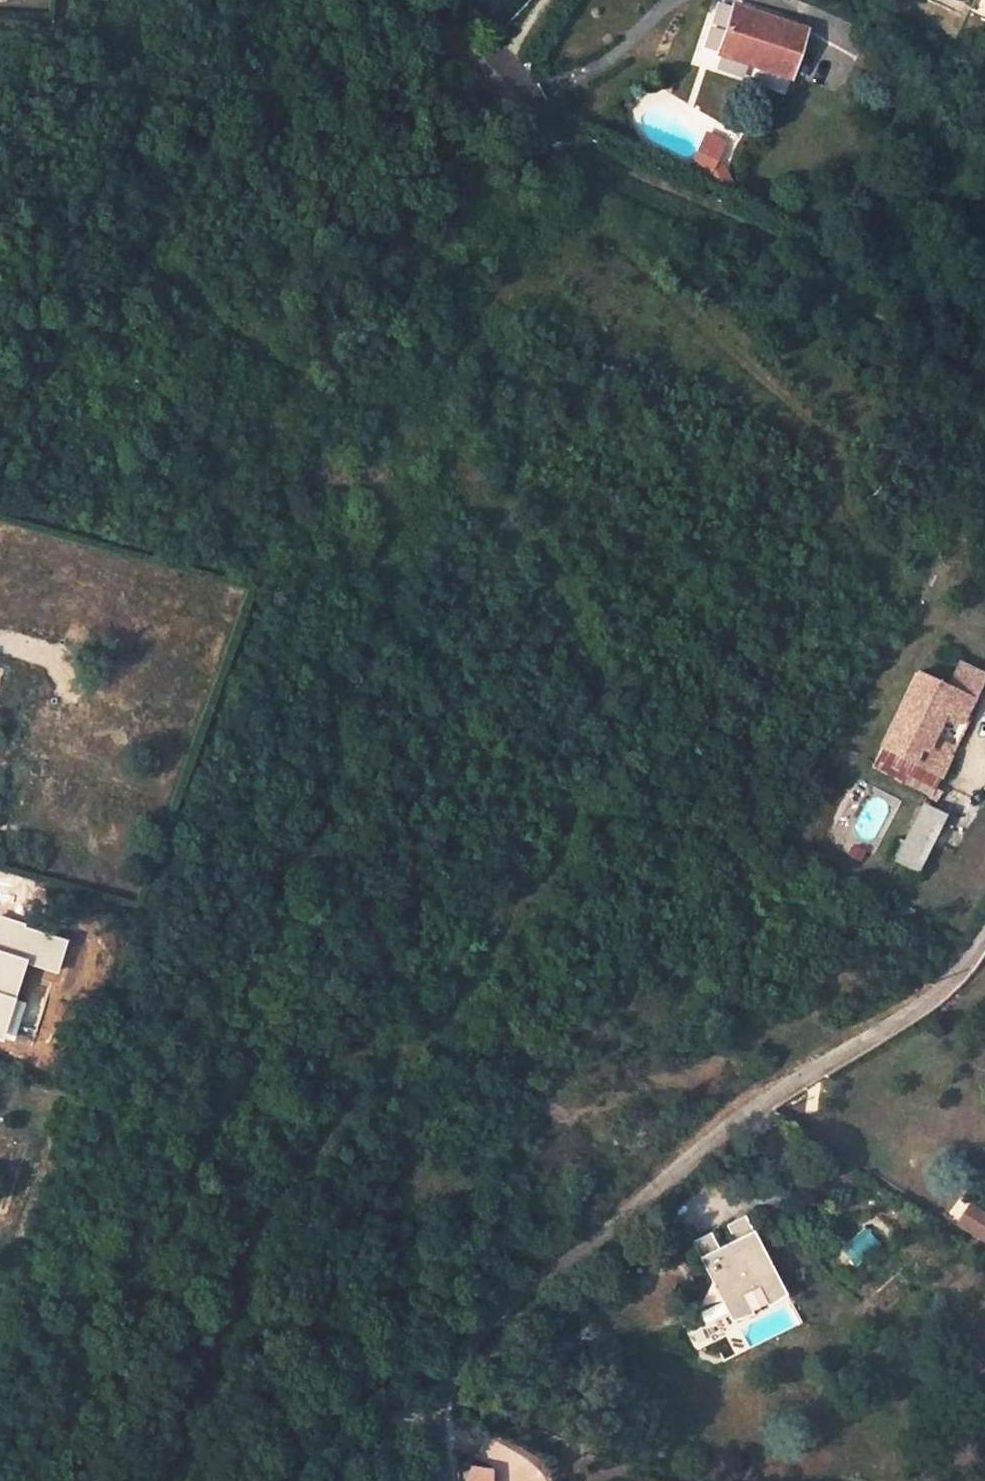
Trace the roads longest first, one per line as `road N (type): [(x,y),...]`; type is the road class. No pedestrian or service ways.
road 1 (unclassified): [(441,1480),(437,1419),(487,1322),(728,1124),(913,1011),(984,934)]
road 2 (residential): [(409,0),(465,59),(500,82)]

